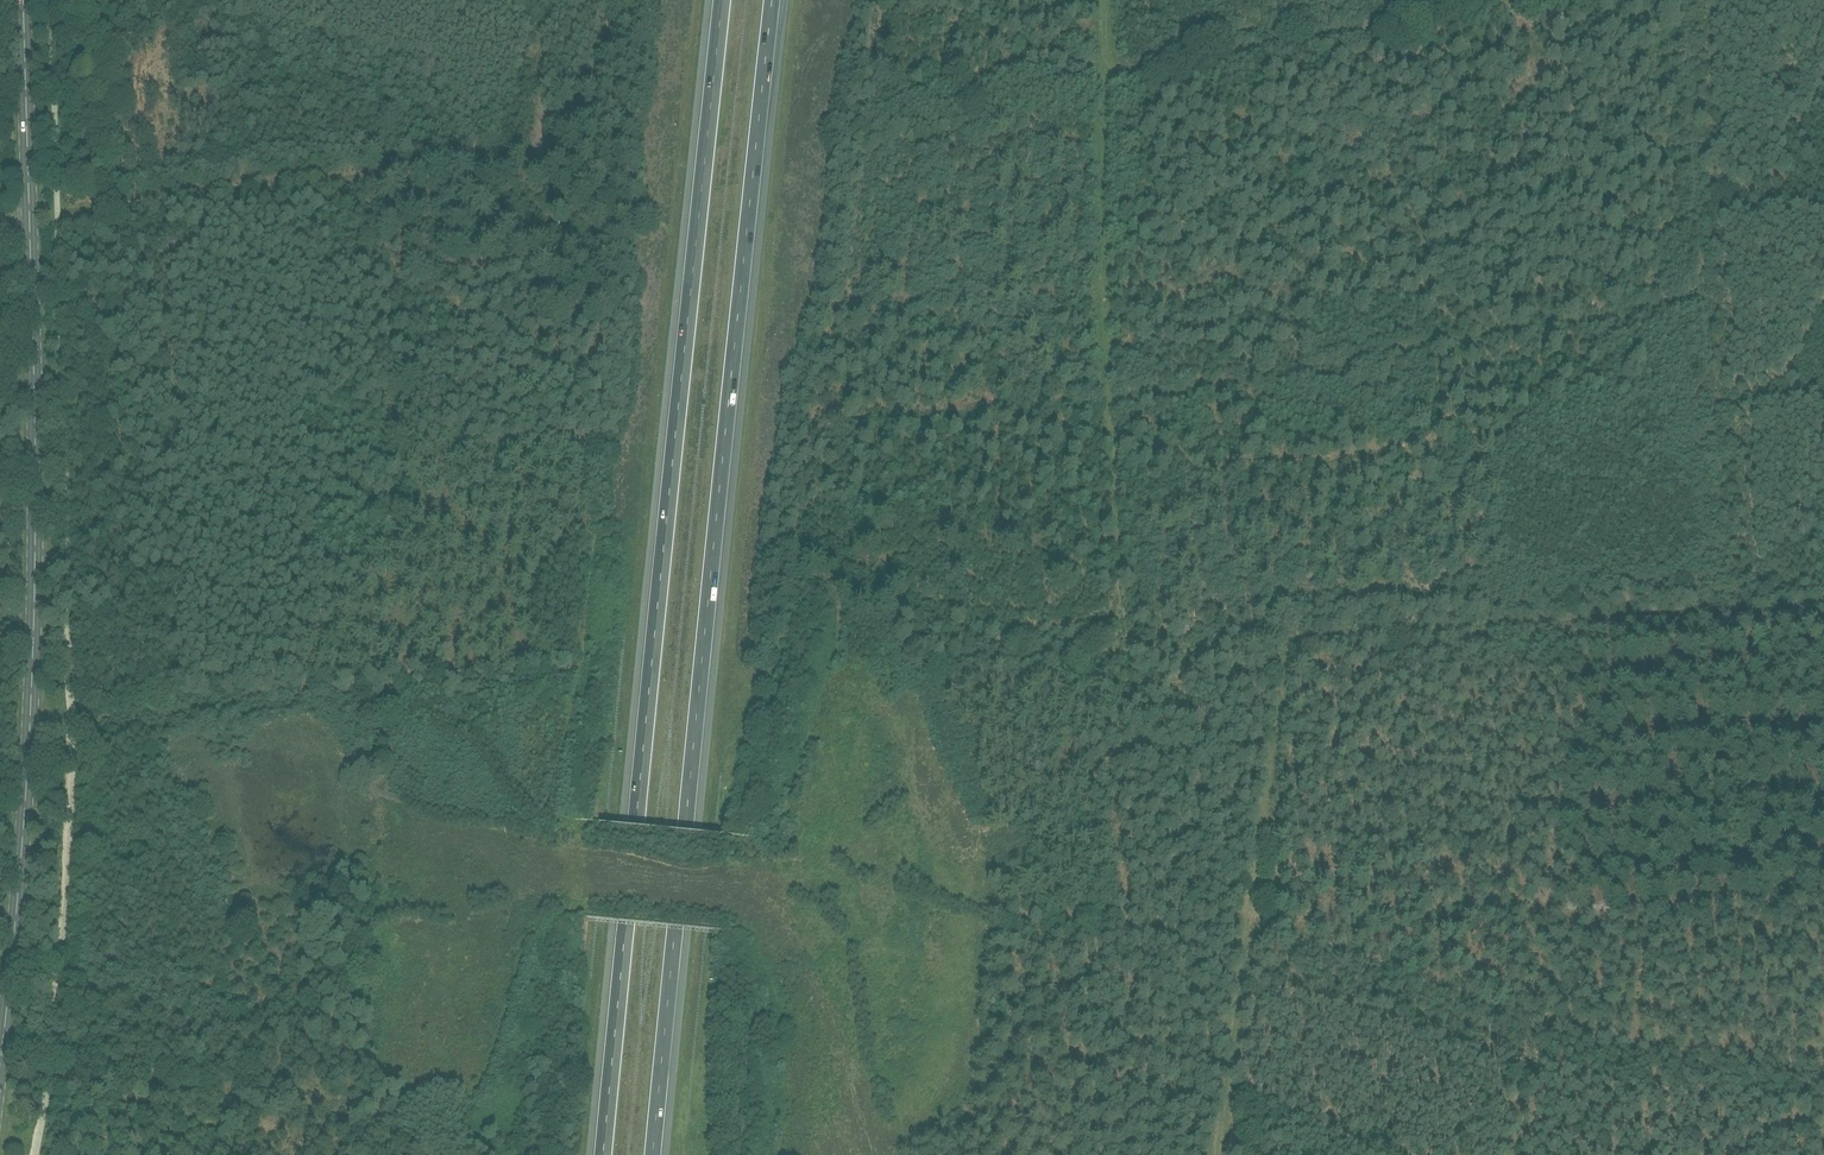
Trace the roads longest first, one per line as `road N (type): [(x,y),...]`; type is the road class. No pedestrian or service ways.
road 1 (motorway): [(653,1154),(772,0)]
road 2 (motorway): [(722,0),(603,1154)]
road 3 (secondary): [(0,1056),(18,905),(34,591),(23,0)]
road 4 (track): [(1097,0),(1097,67),(1196,58),(1516,0)]

